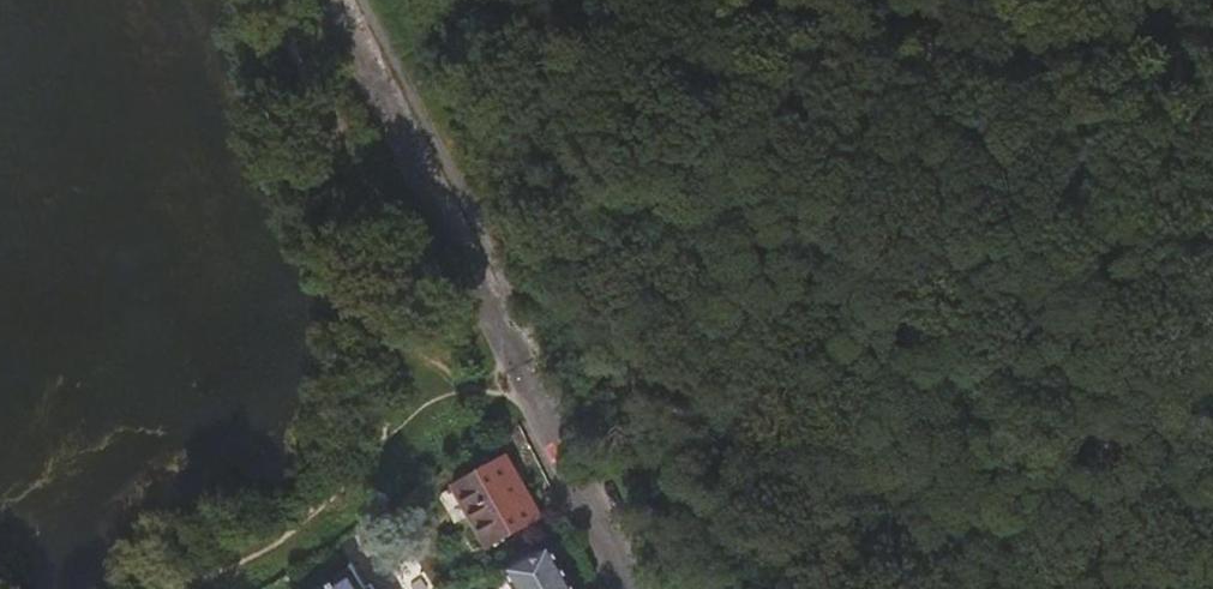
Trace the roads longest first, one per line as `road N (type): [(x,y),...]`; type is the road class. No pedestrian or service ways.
road 1 (unclassified): [(336,0),(635,588)]

